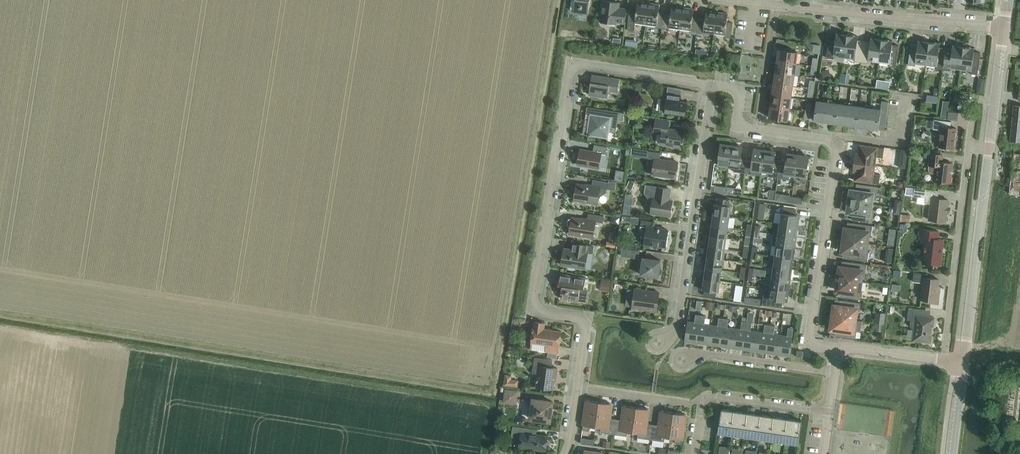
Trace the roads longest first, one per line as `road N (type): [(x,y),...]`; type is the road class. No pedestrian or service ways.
road 1 (residential): [(576,386),(586,319),(531,311),(572,63),(713,85)]
road 2 (residential): [(713,85),(739,95),(739,126),(841,141),(809,346),(837,349)]
road 3 (residential): [(1004,29),(734,0)]
road 4 (residential): [(658,343),(677,325),(713,85)]
road 5 (residential): [(970,148),(944,359)]
road 6 (unclassified): [(964,361),(989,150)]
road 7 (residential): [(682,360),(708,354),(835,372)]
road 8 (residential): [(701,403),(713,397),(829,415)]
road 9 (unclassified): [(989,150),(1004,29)]

